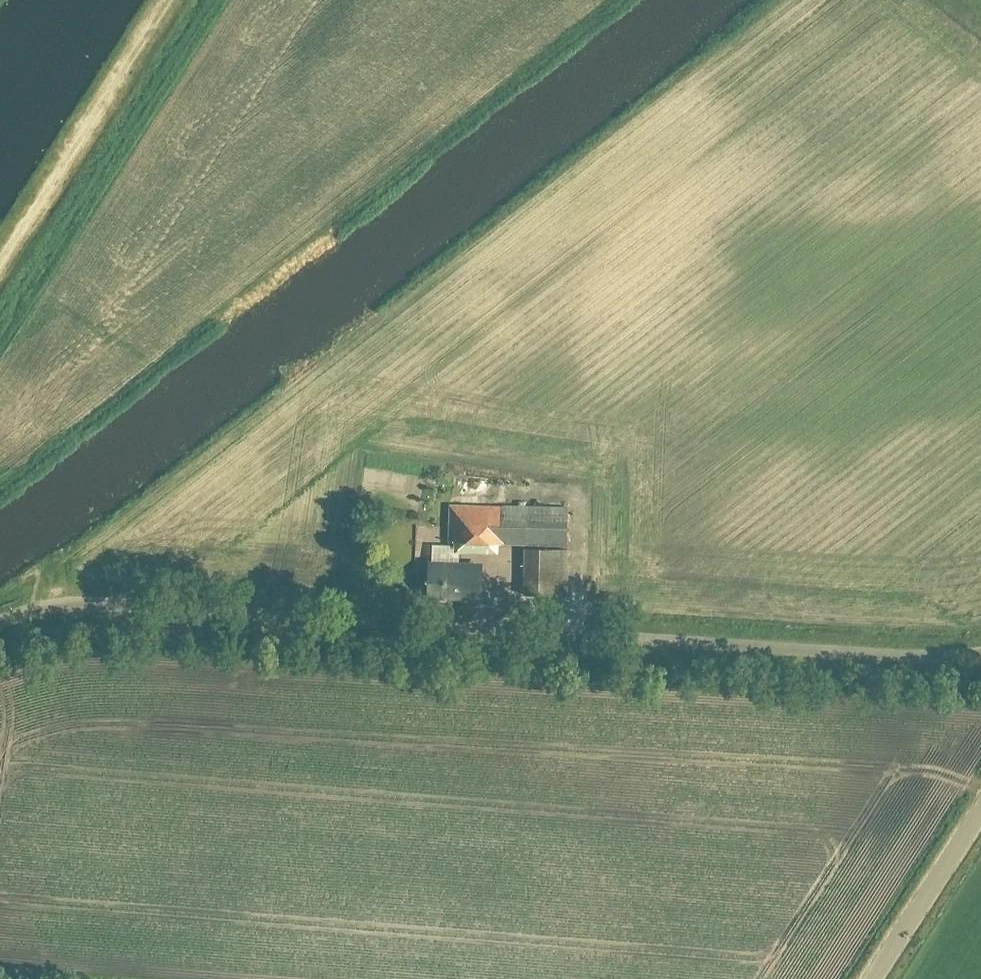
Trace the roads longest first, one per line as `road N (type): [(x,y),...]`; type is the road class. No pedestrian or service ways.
road 1 (unclassified): [(0,624),(95,606),(862,658),(980,655)]
road 2 (track): [(170,0),(0,264)]
road 3 (unclassified): [(872,978),(980,810)]

